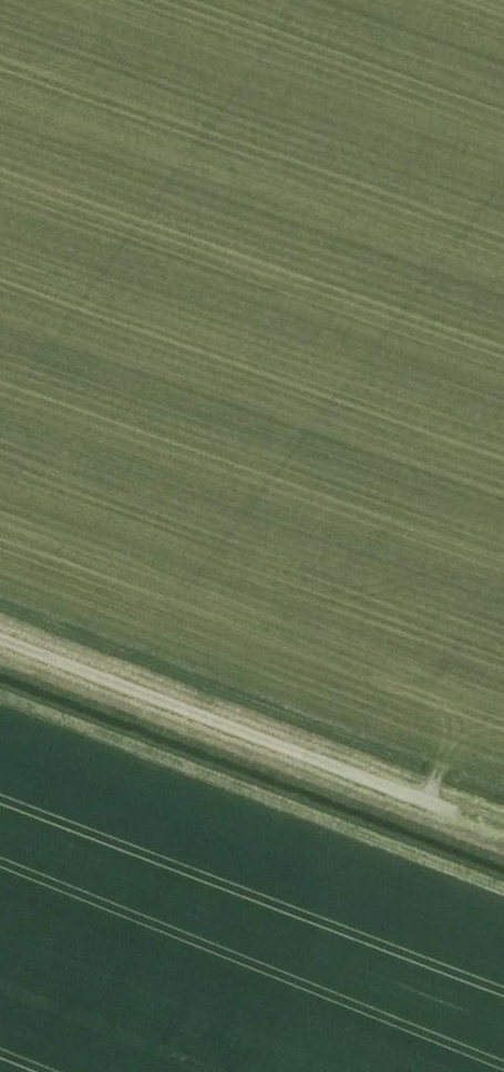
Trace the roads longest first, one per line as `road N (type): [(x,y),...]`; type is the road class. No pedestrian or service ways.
road 1 (unclassified): [(456,813),(0,639)]

